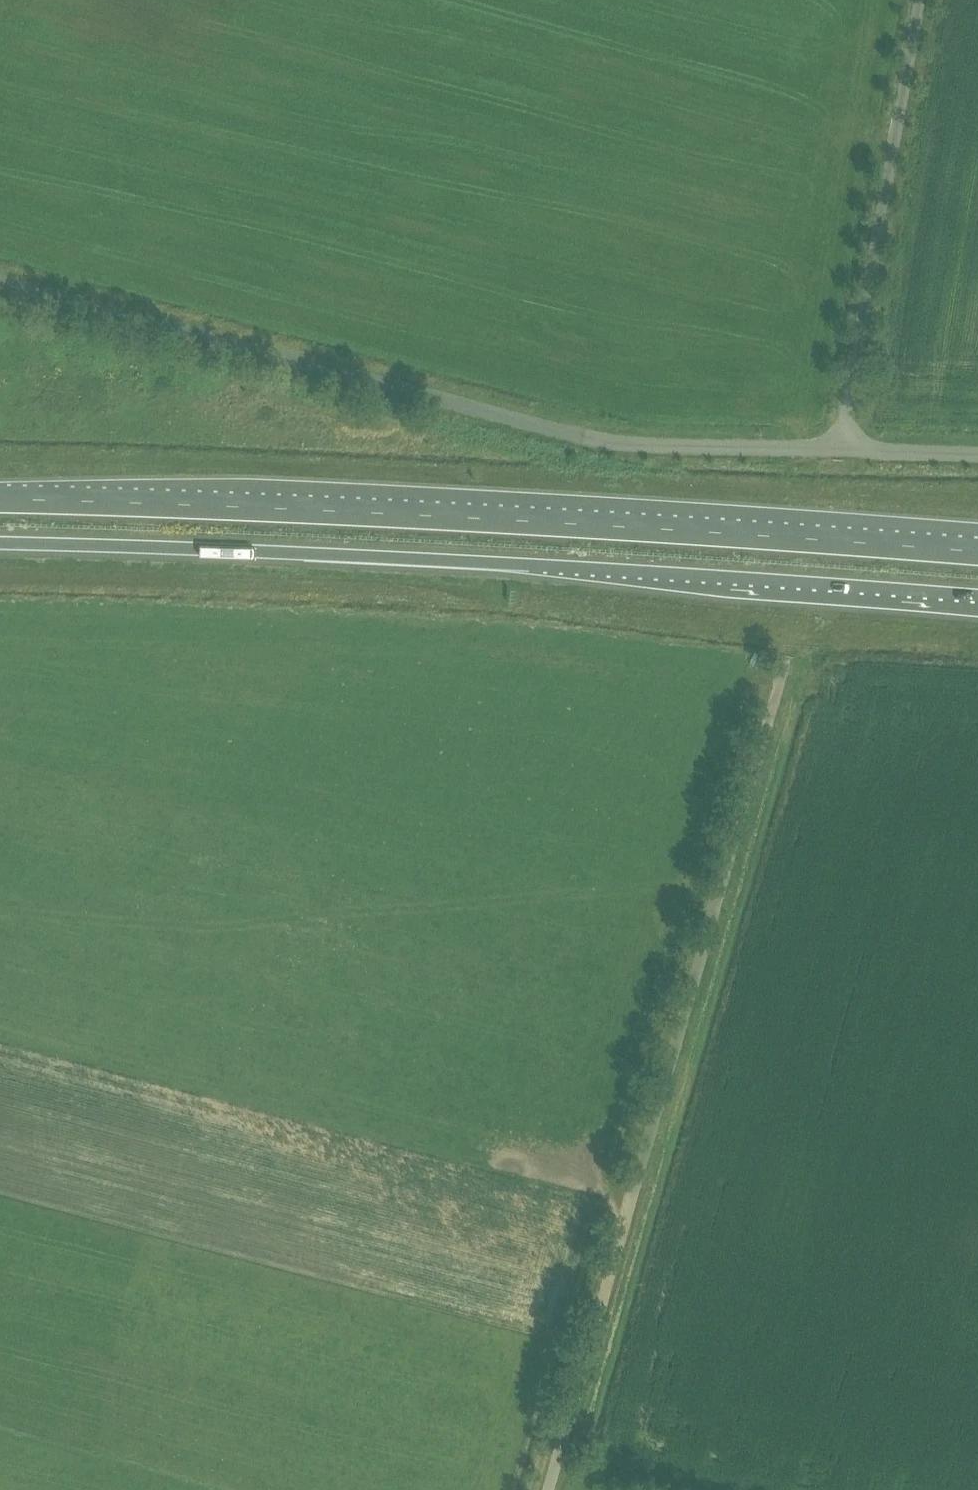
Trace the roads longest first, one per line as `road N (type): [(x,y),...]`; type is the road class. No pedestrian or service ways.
road 1 (trunk): [(0,547),(350,558),(977,599)]
road 2 (unclassified): [(0,285),(601,442),(838,447)]
road 3 (trunk): [(814,538),(346,509),(0,500)]
road 4 (unclassified): [(550,1489),(765,733)]
road 5 (unclassified): [(838,447),(919,0)]
road 6 (trunk): [(977,552),(814,538)]
road 7 (trunk): [(977,534),(814,538)]
road 8 (unclassified): [(838,447),(977,455)]

